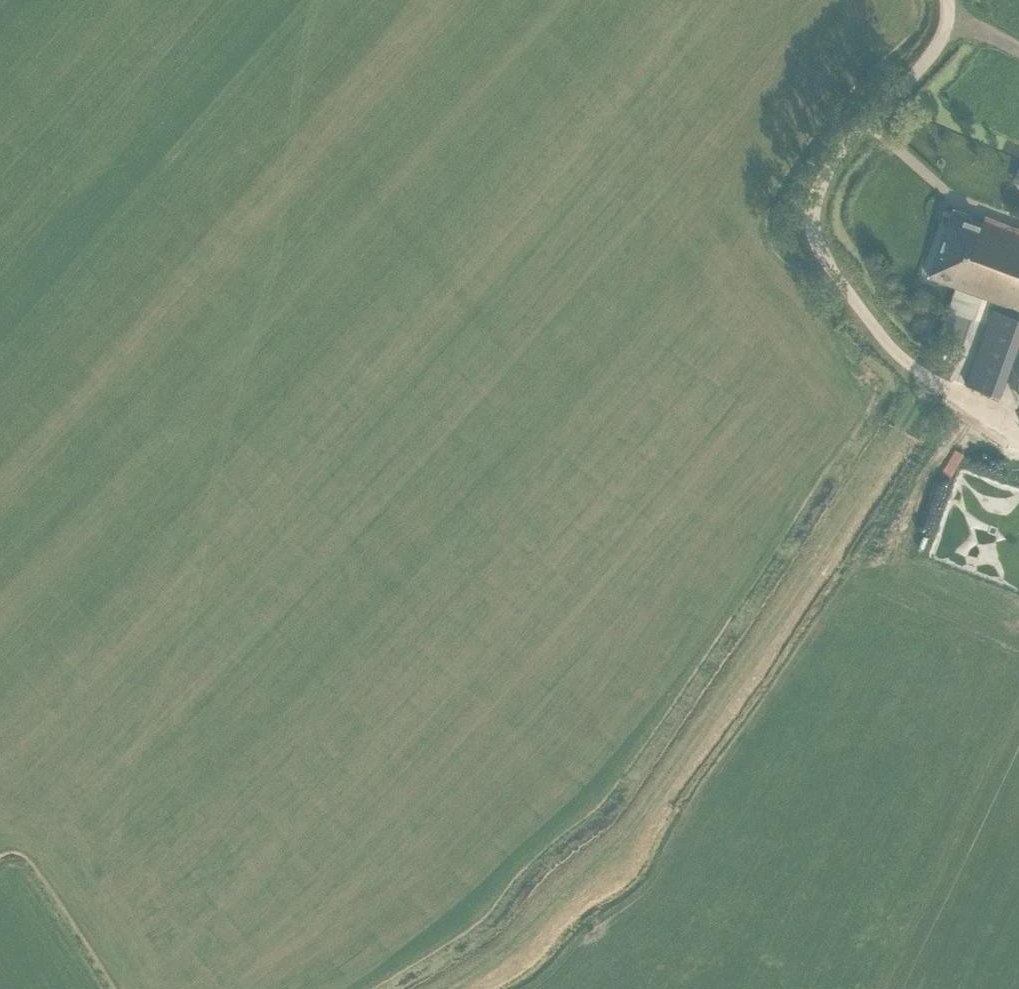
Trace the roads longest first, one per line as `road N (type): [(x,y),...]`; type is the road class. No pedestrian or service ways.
road 1 (track): [(936,381),(645,807),(549,907),(474,972),(441,988)]
road 2 (unclassified): [(947,0),(937,47),(835,159),(811,218),(823,253),(870,320),(936,381)]

